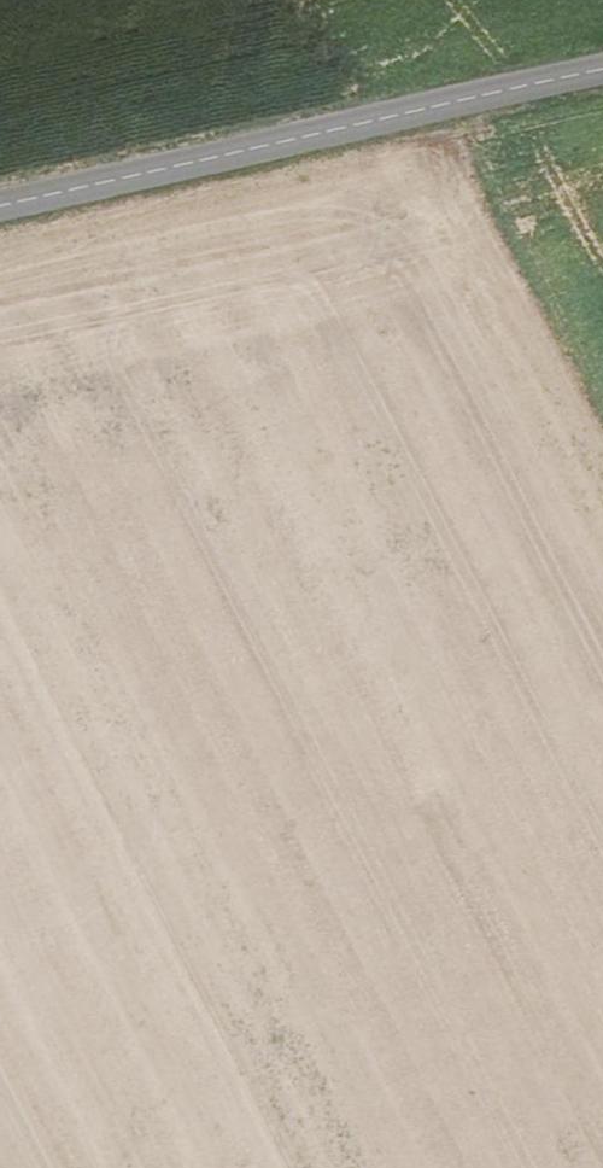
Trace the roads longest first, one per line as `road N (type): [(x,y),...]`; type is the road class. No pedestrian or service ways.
road 1 (tertiary): [(0,205),(602,70)]

